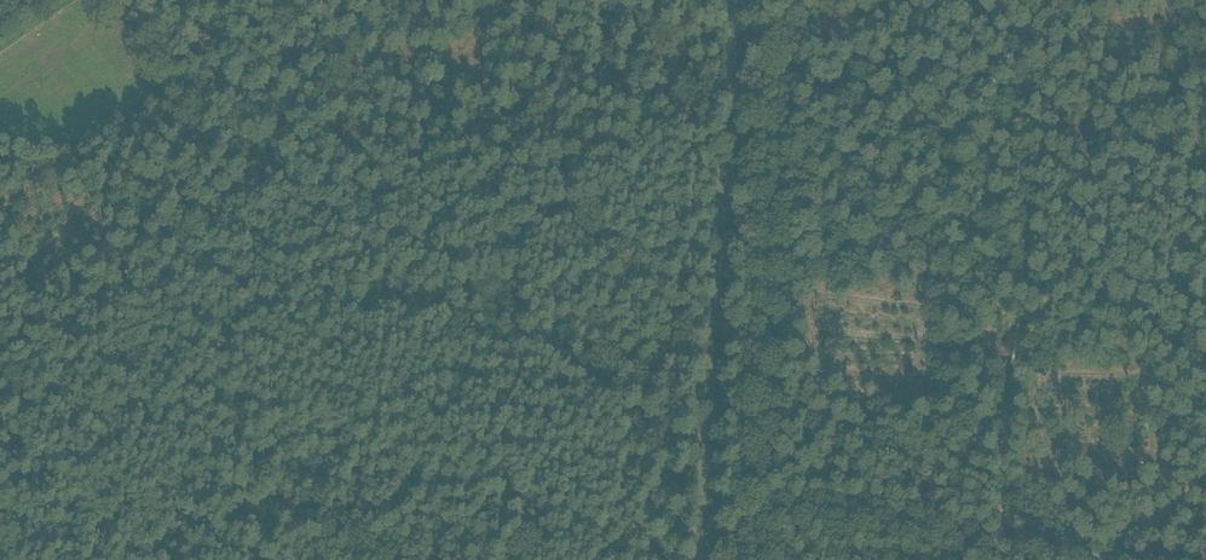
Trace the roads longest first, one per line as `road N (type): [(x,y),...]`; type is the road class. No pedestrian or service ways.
road 1 (track): [(763,510),(786,60),(797,46),(976,0)]
road 2 (track): [(999,547),(1033,0)]
road 3 (track): [(763,510),(999,547)]
road 4 (track): [(0,251),(21,292),(46,299),(187,229)]
road 5 (track): [(330,157),(554,143)]
road 6 (track): [(268,559),(226,368)]
road 7 (track): [(554,143),(727,132)]
road 8 (track): [(187,229),(330,157)]
road 9 (track): [(999,547),(1128,559)]

